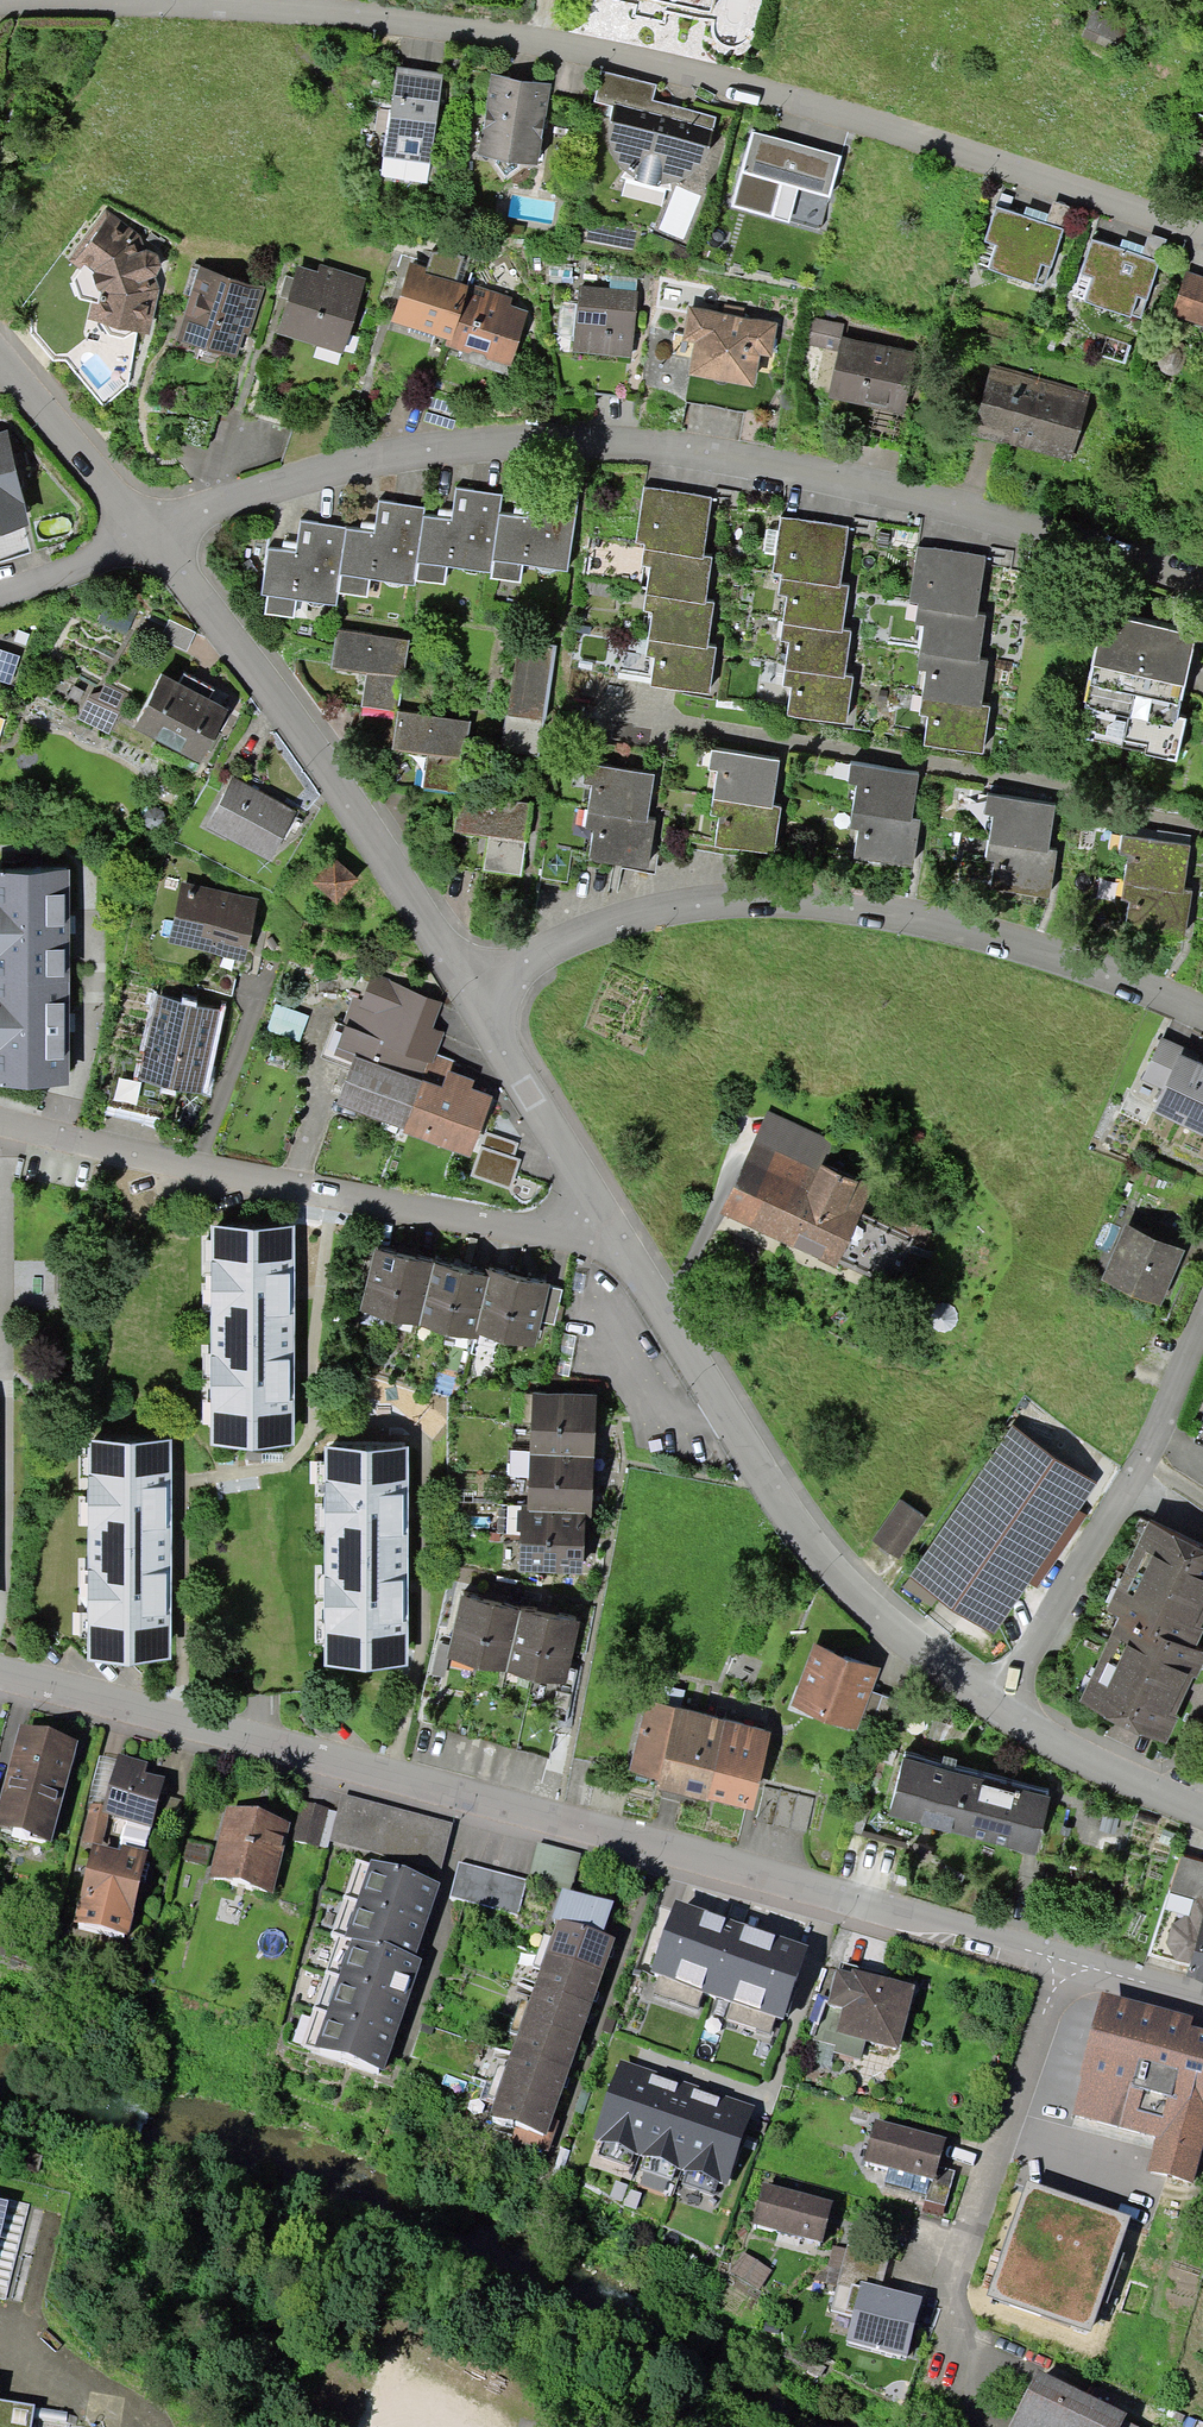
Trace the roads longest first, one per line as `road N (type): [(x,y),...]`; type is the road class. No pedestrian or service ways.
road 1 (residential): [(0,1675),(1063,1959)]
road 2 (residential): [(143,536),(360,467),(508,446),(624,448),(862,490),(1078,544),(1202,588)]
road 3 (residential): [(165,0),(350,10),(594,43),(821,95),(1202,220)]
road 4 (residential): [(1202,1018),(1154,992),(940,923),(721,900),(630,913),(476,995)]
road 5 (residential): [(616,1249),(428,1217),(0,1123)]
road 6 (residential): [(616,1249),(802,1542),(921,1652),(1001,1708)]
road 7 (residential): [(143,536),(476,995)]
road 8 (residential): [(1202,1311),(1145,1459),(1001,1708)]
road 9 (residential): [(1063,1959),(955,2272),(965,2351)]
road 10 (residential): [(476,995),(616,1249)]
road 11 (residential): [(1001,1708),(1099,1766),(1202,1812)]
road 12 (residential): [(0,369),(143,536)]
road 13 (residential): [(143,536),(0,595)]
road 14 (residential): [(1063,1959),(1202,1997)]
road 15 (residential): [(0,4),(140,0)]

